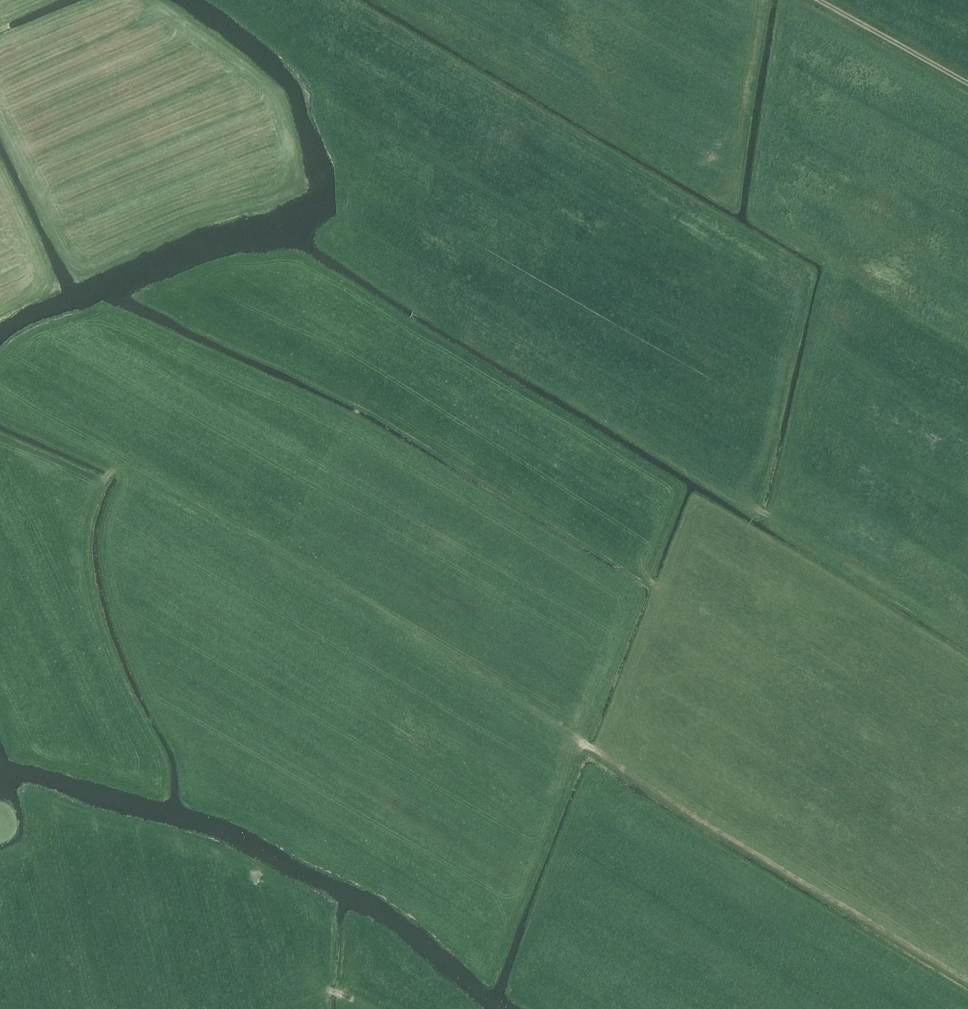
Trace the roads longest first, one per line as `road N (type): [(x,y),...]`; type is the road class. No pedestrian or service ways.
road 1 (track): [(585,745),(967,981)]
road 2 (track): [(816,0),(967,86)]

